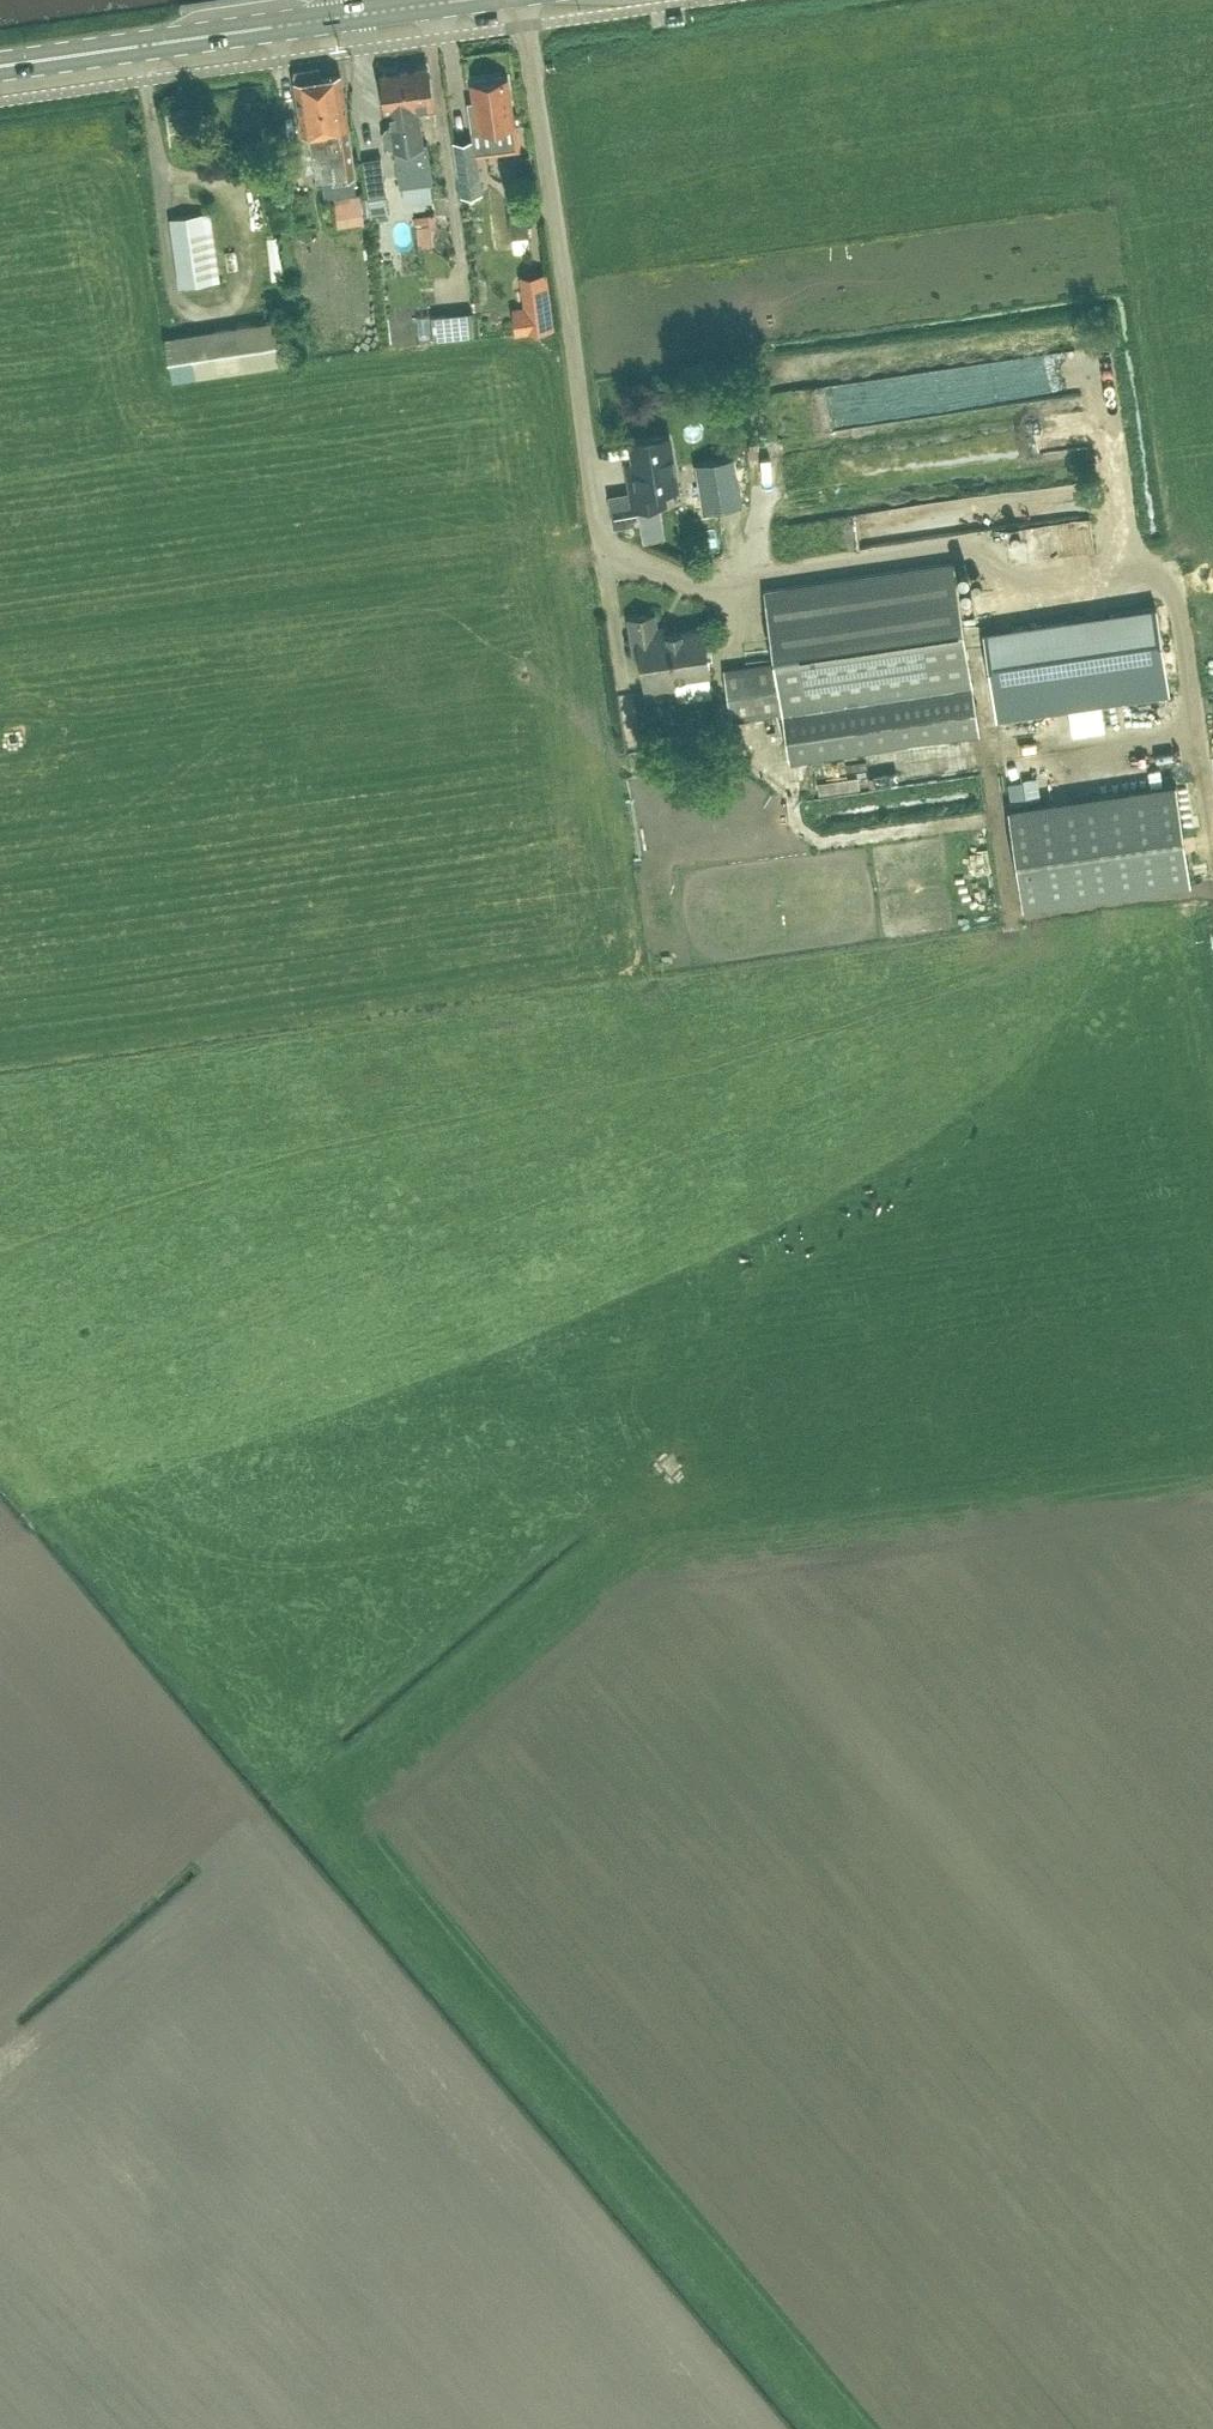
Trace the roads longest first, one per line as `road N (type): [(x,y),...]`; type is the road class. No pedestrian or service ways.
road 1 (primary): [(0,66),(353,15)]

